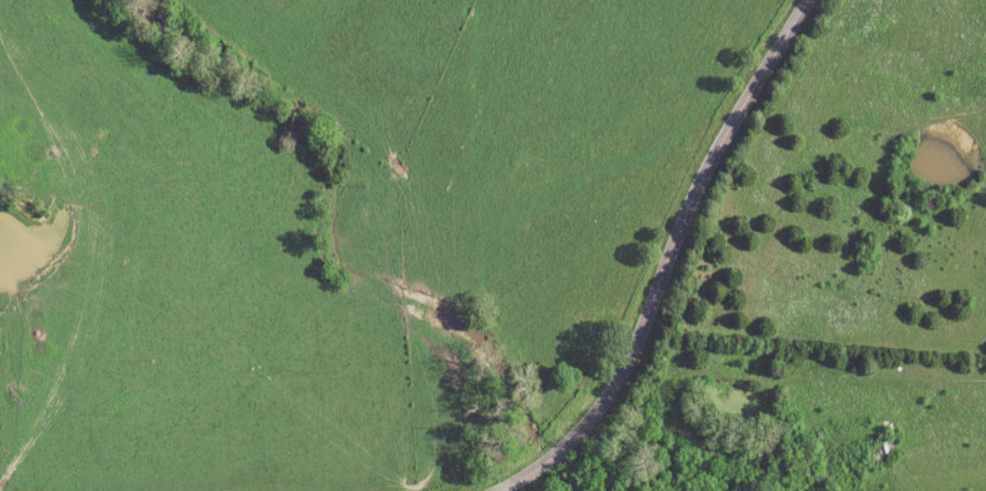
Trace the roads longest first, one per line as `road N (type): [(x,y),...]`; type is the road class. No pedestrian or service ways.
road 1 (residential): [(808,0),(690,209),(634,368),(567,453),(504,490)]

